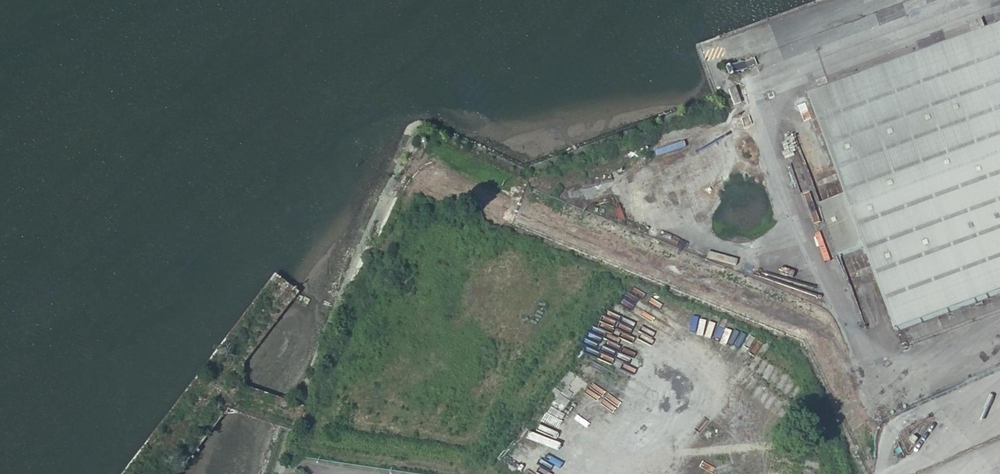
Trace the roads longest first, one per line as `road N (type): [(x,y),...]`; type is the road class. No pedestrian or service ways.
road 1 (track): [(864,364),(829,331),(436,171)]

